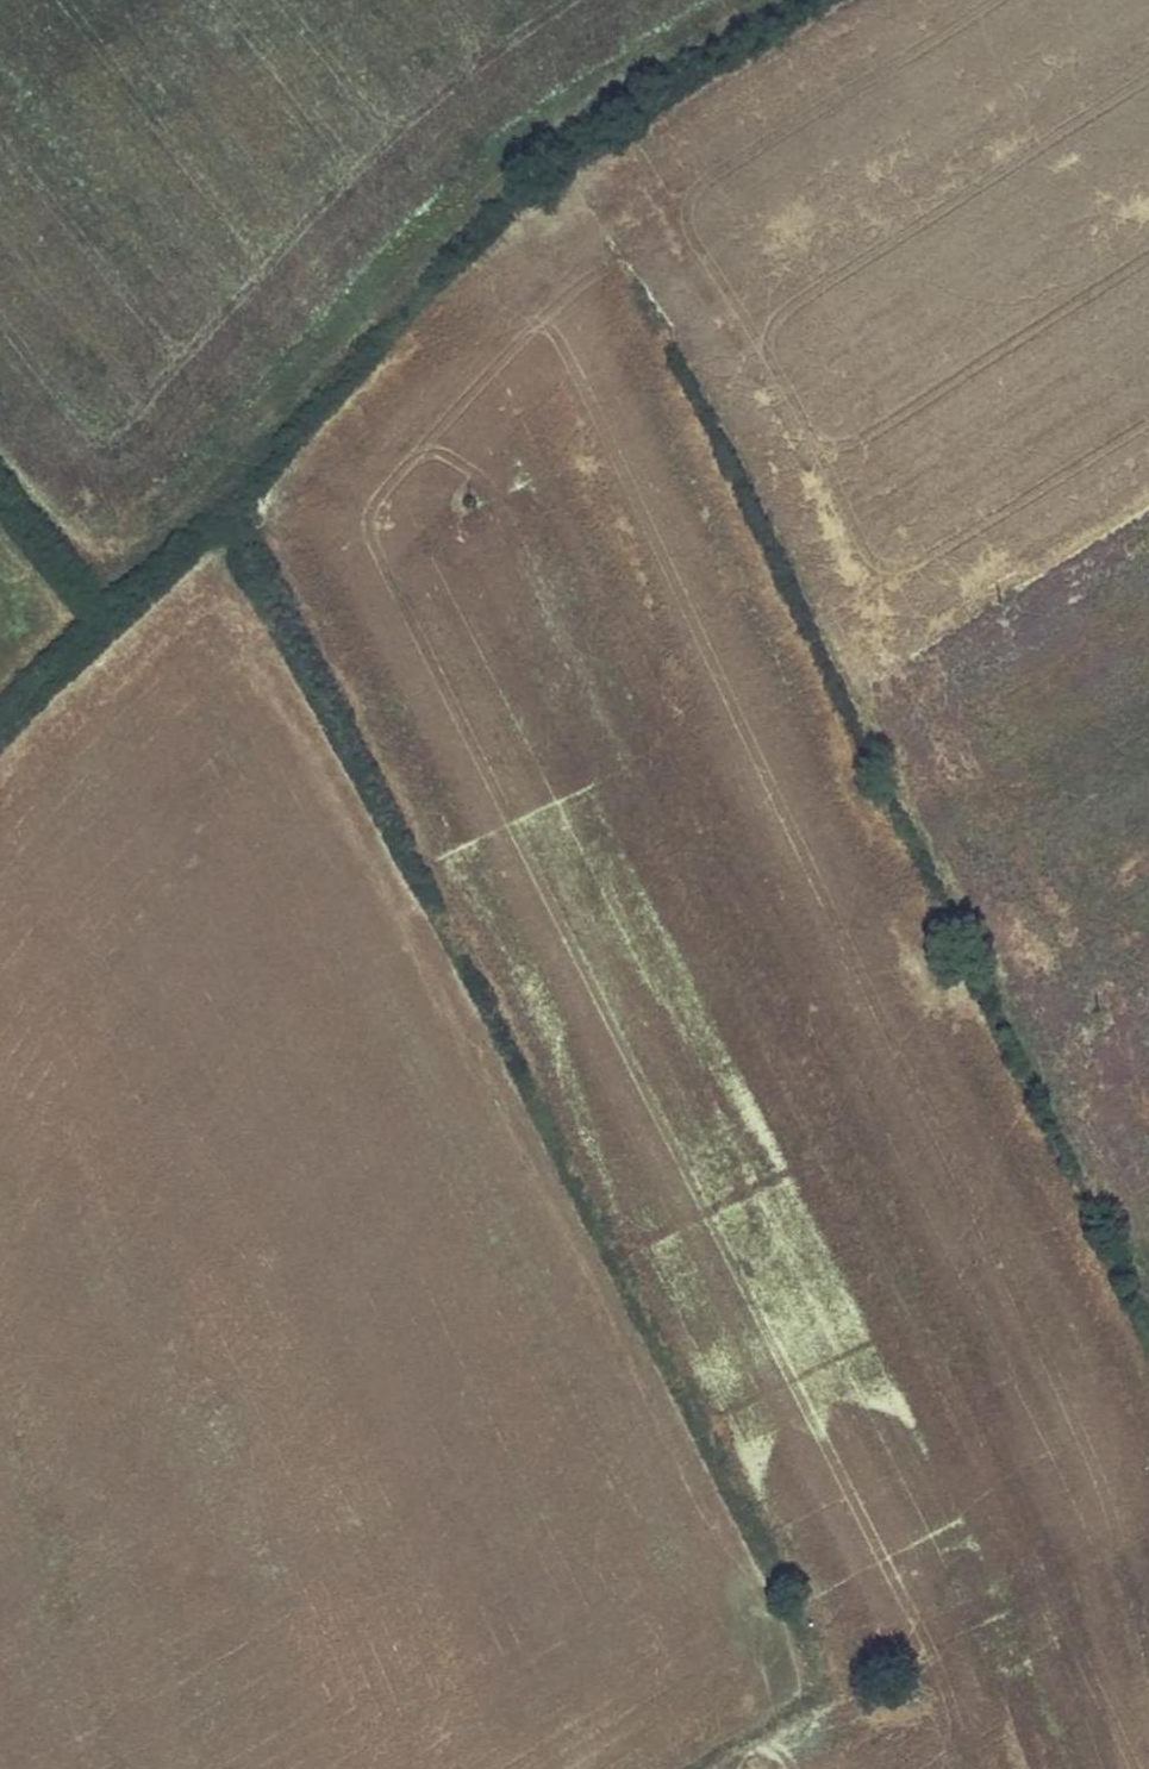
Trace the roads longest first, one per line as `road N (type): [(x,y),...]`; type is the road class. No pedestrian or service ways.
road 1 (track): [(708,1768),(823,1705)]

